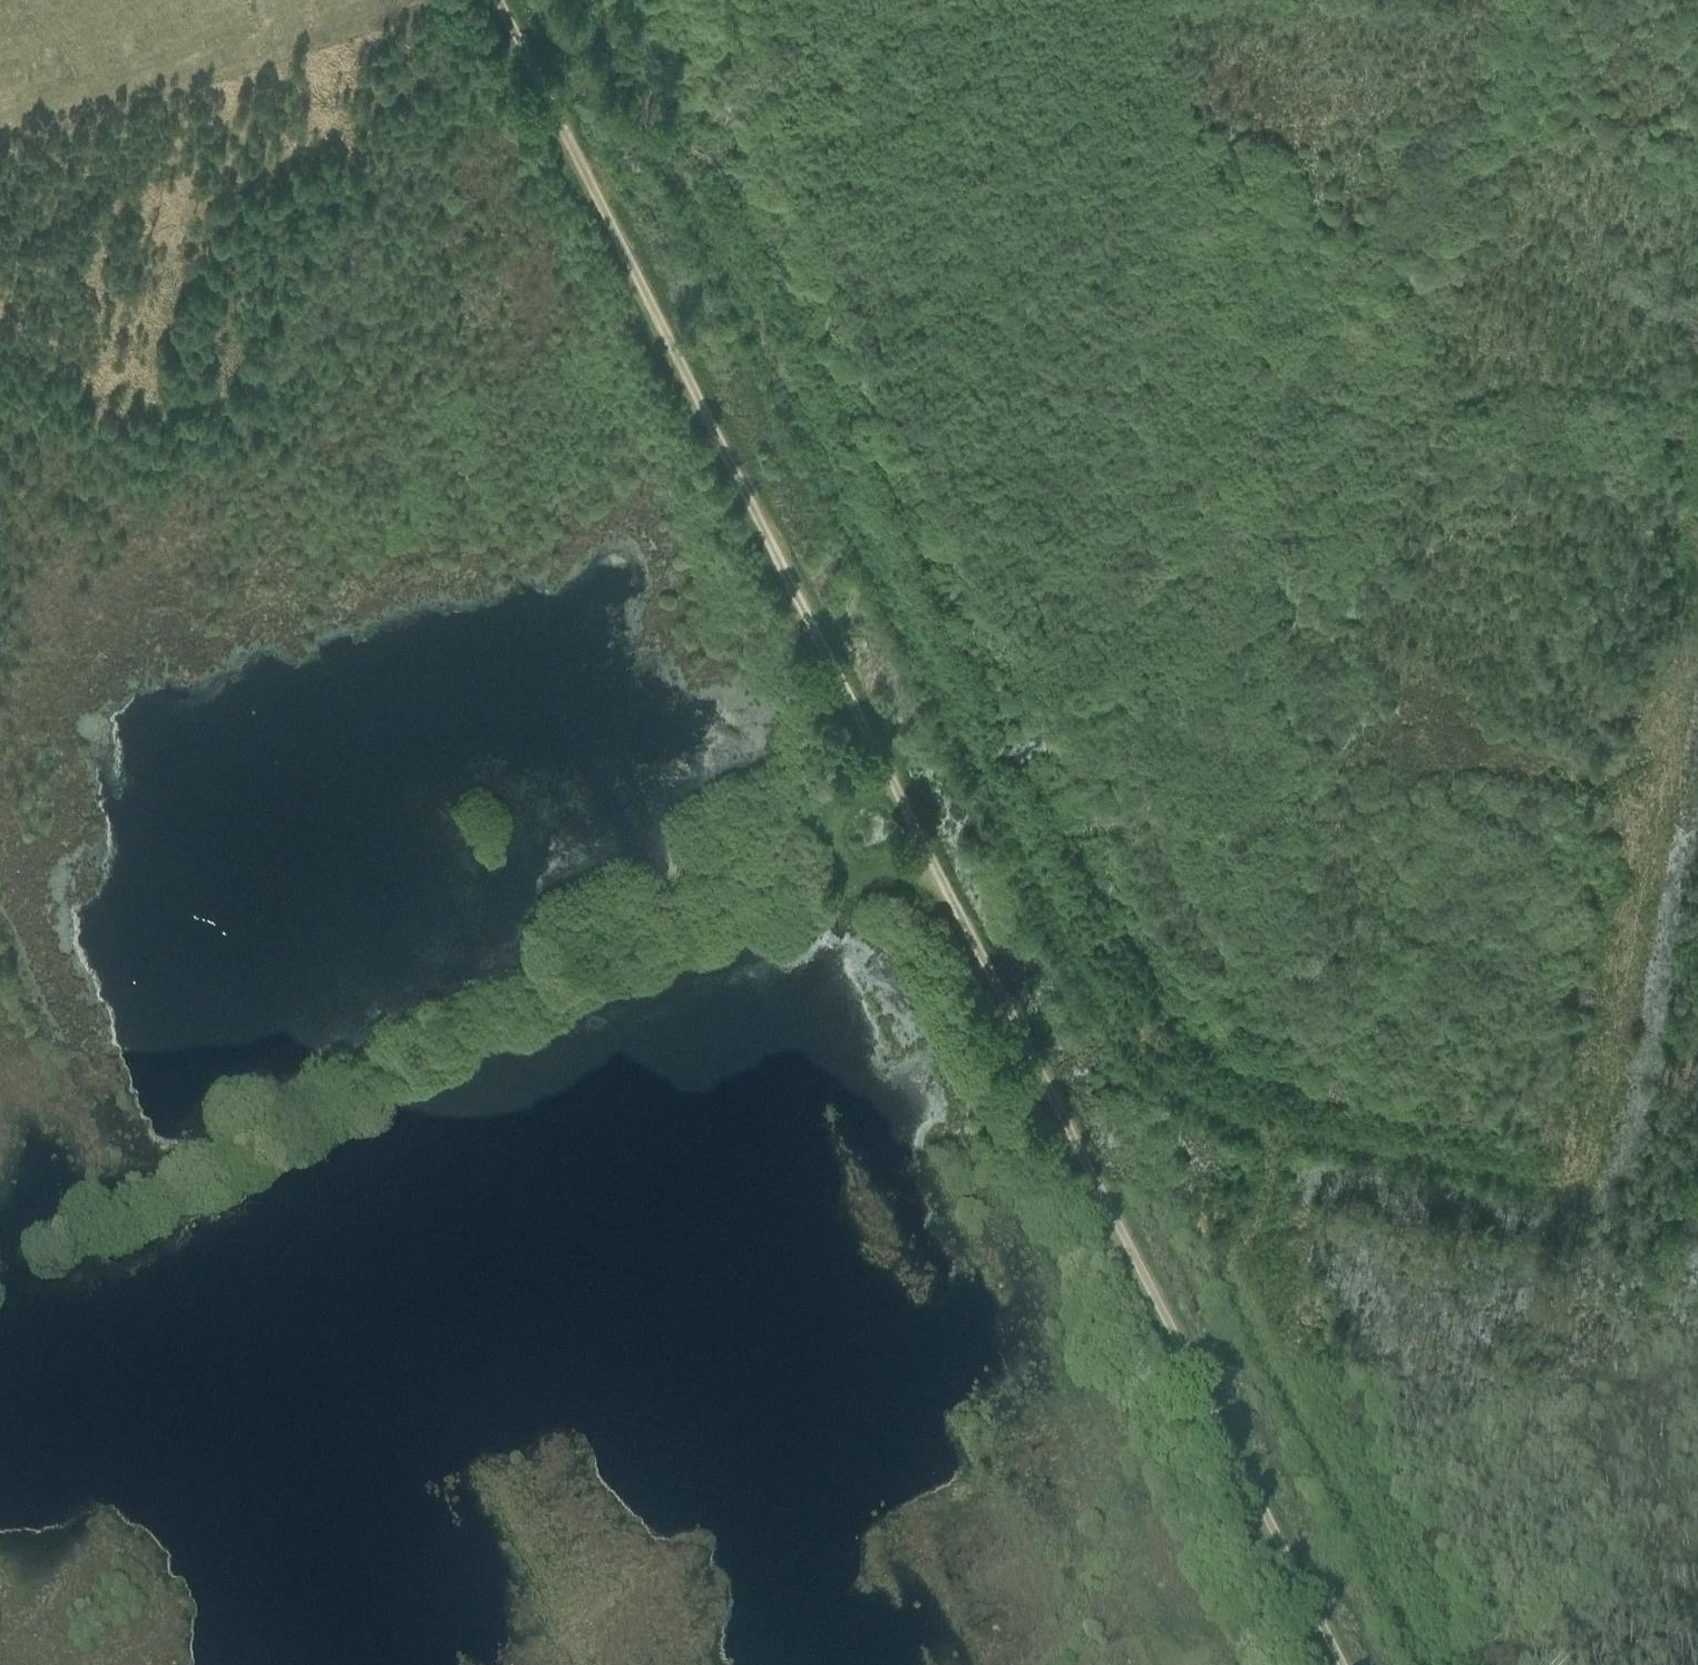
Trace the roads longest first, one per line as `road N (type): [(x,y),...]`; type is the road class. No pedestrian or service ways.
road 1 (track): [(499,0),(1338,1664)]

